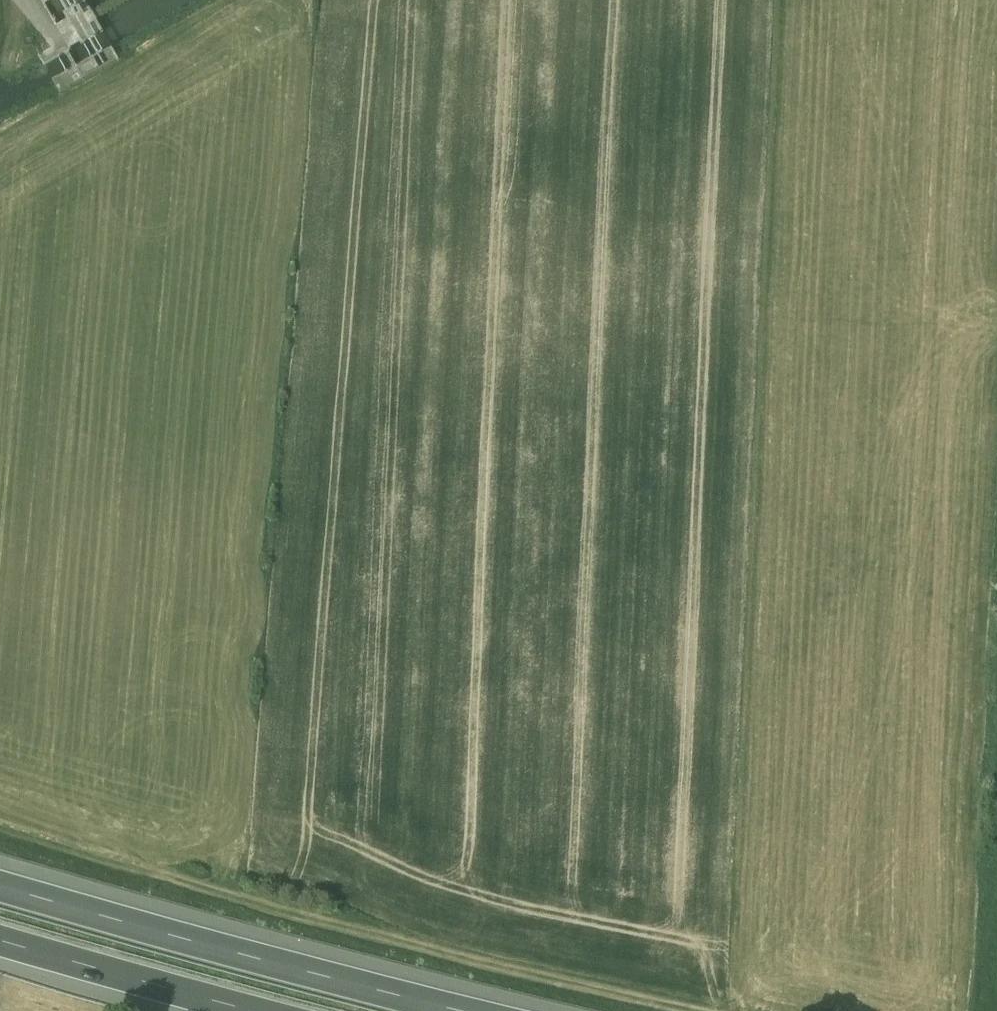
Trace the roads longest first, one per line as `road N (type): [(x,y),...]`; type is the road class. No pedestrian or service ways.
road 1 (track): [(728,1010),(312,914),(0,821)]
road 2 (motorway): [(469,1010),(0,884)]
road 3 (motorway): [(0,941),(268,1010)]
road 4 (track): [(120,0),(55,37),(22,0)]

